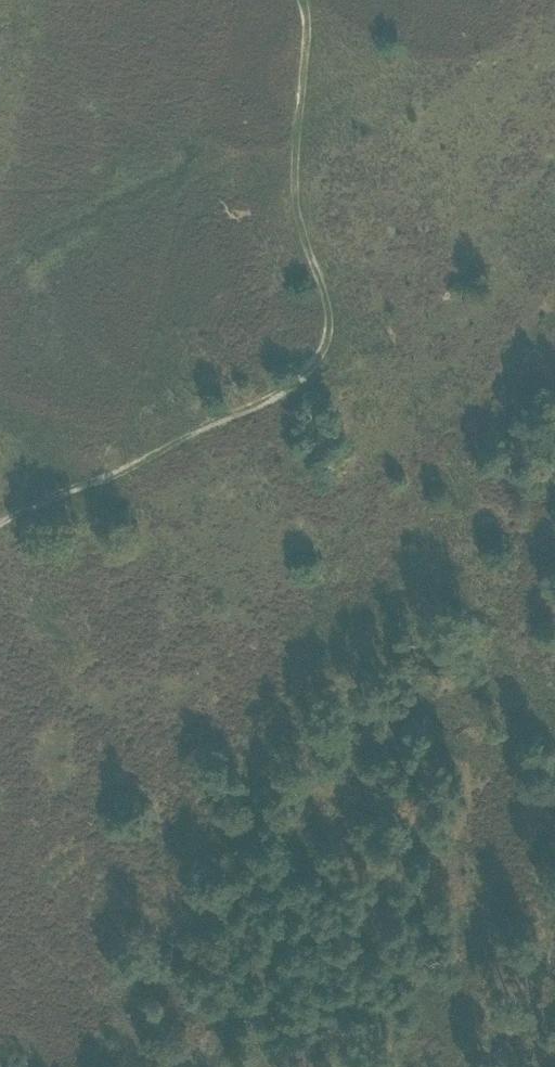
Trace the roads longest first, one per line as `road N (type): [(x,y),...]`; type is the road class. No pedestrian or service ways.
road 1 (track): [(0,526),(259,404),(323,352),(329,313),(299,242),(309,14),(302,0)]

